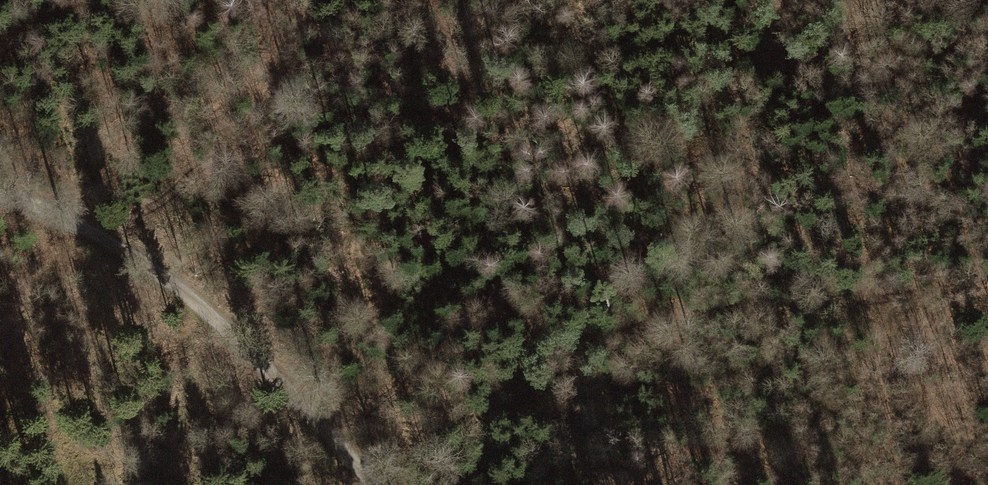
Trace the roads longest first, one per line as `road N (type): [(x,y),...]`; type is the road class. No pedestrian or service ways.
road 1 (track): [(316,421),(443,426),(540,395),(590,348),(682,315),(878,301),(987,279)]
road 2 (track): [(0,193),(51,205),(163,276),(275,376),(372,484)]
road 3 (track): [(878,301),(965,484)]

